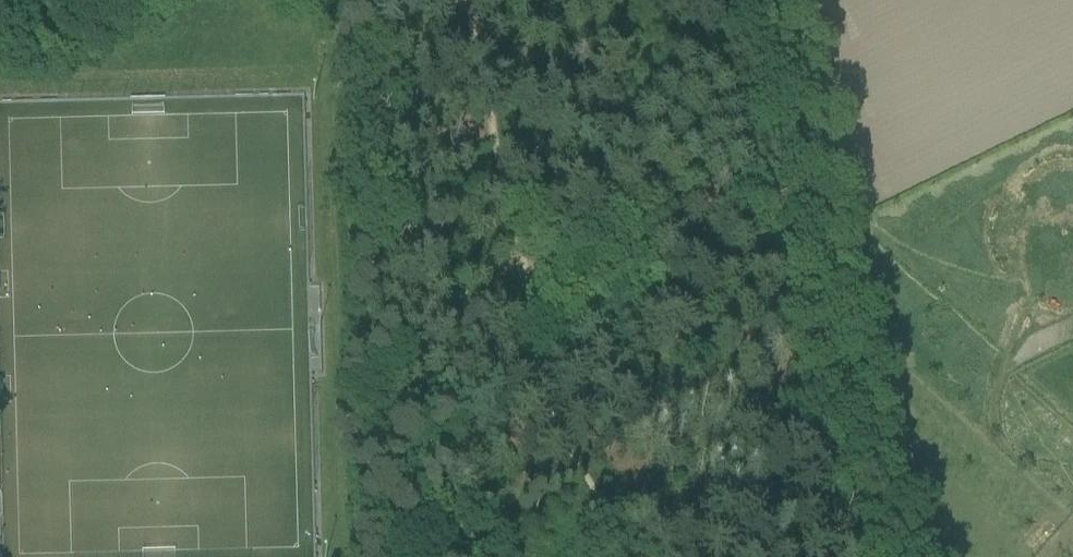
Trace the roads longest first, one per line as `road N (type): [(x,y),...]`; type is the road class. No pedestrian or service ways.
road 1 (track): [(475,111),(402,175),(378,237),(374,368),(400,556)]

